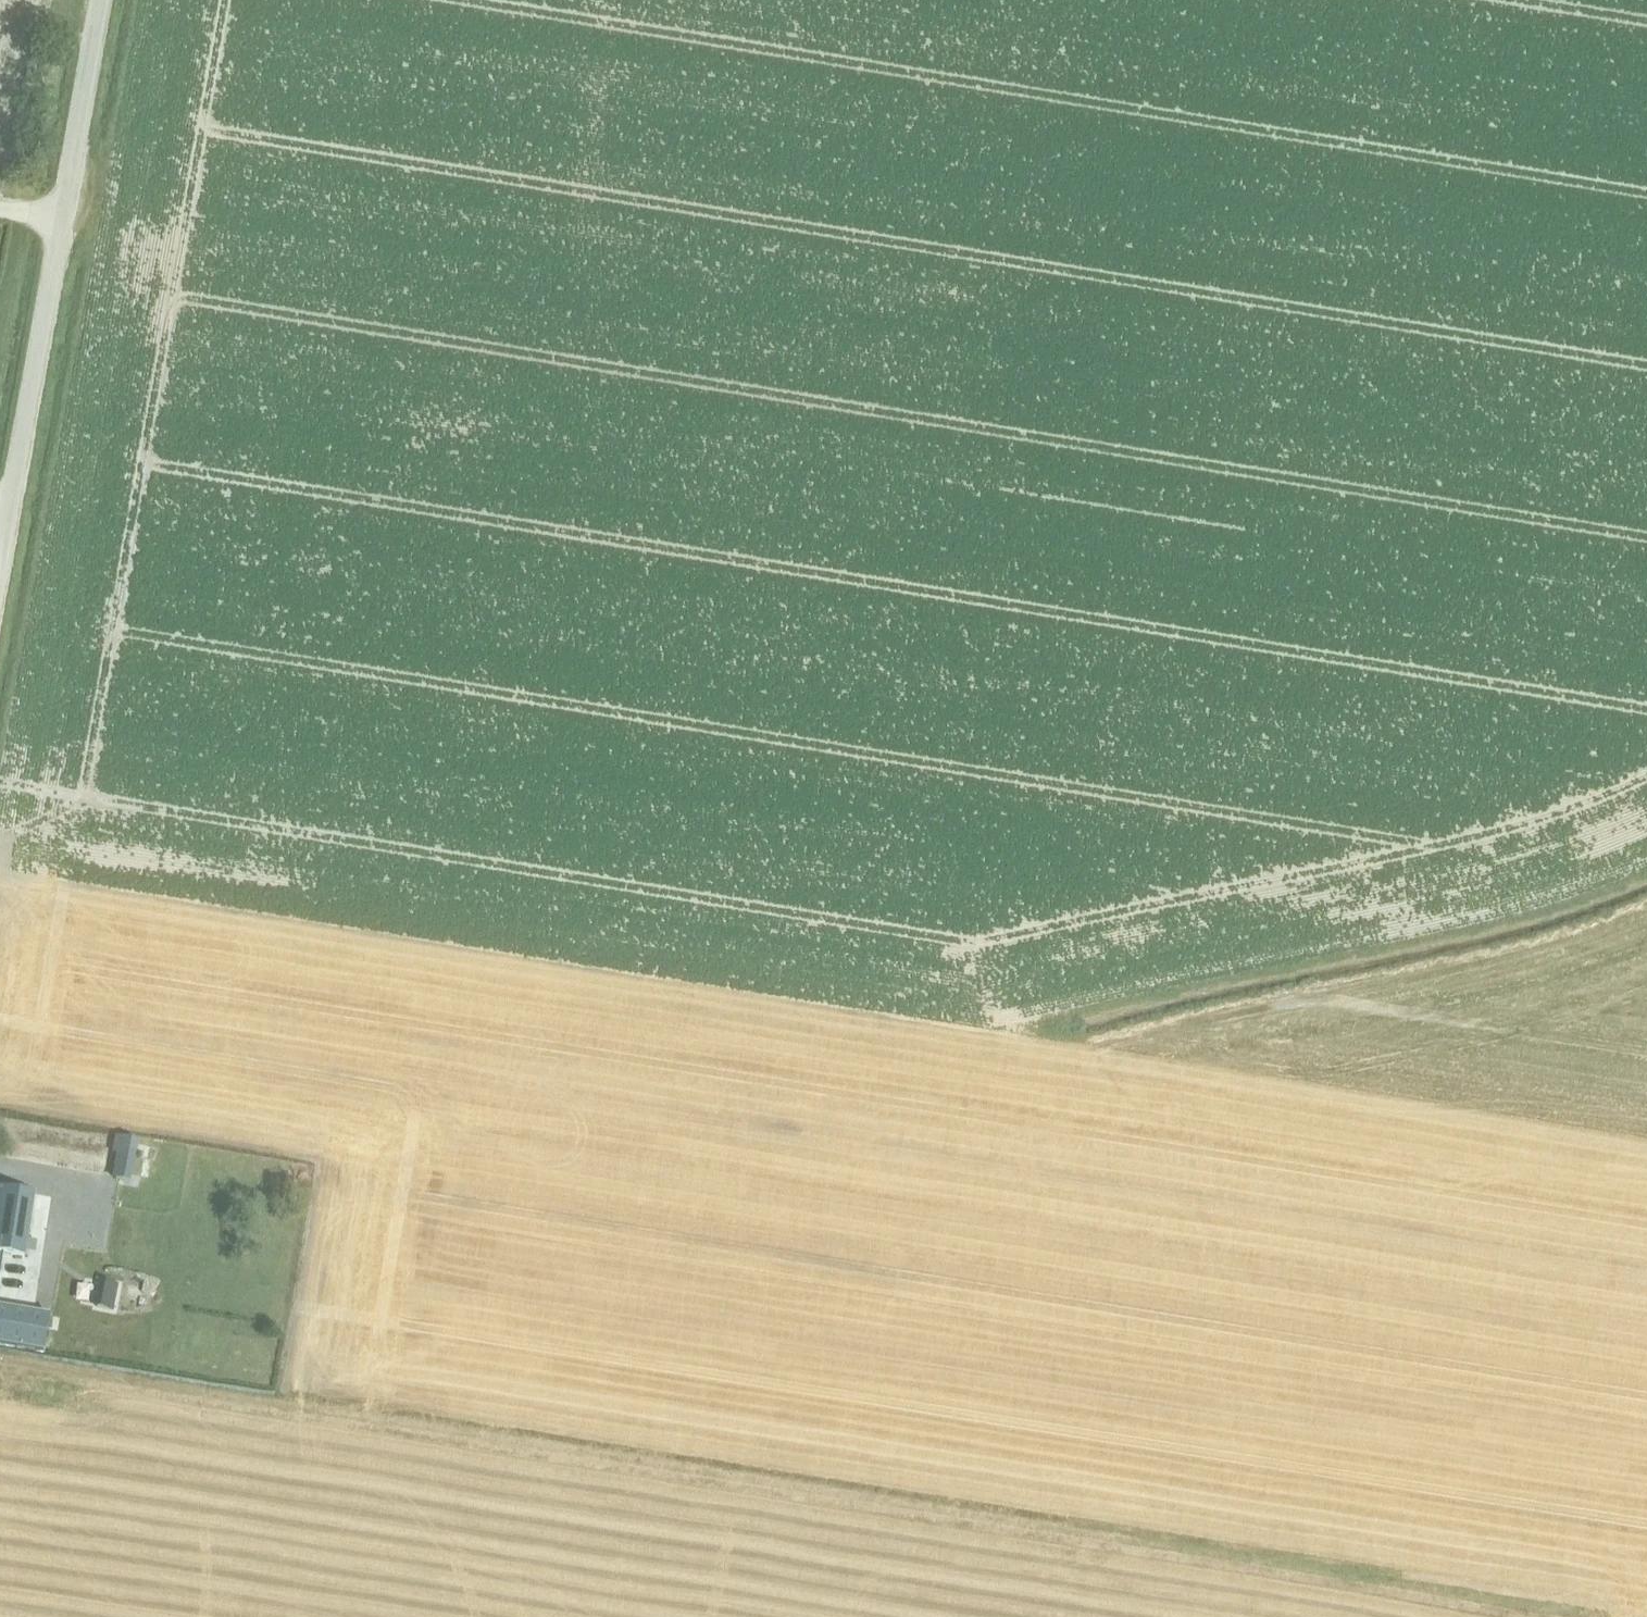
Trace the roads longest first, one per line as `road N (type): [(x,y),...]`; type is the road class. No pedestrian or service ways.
road 1 (track): [(0,1363),(1542,1616)]
road 2 (unclassified): [(0,565),(103,0)]

